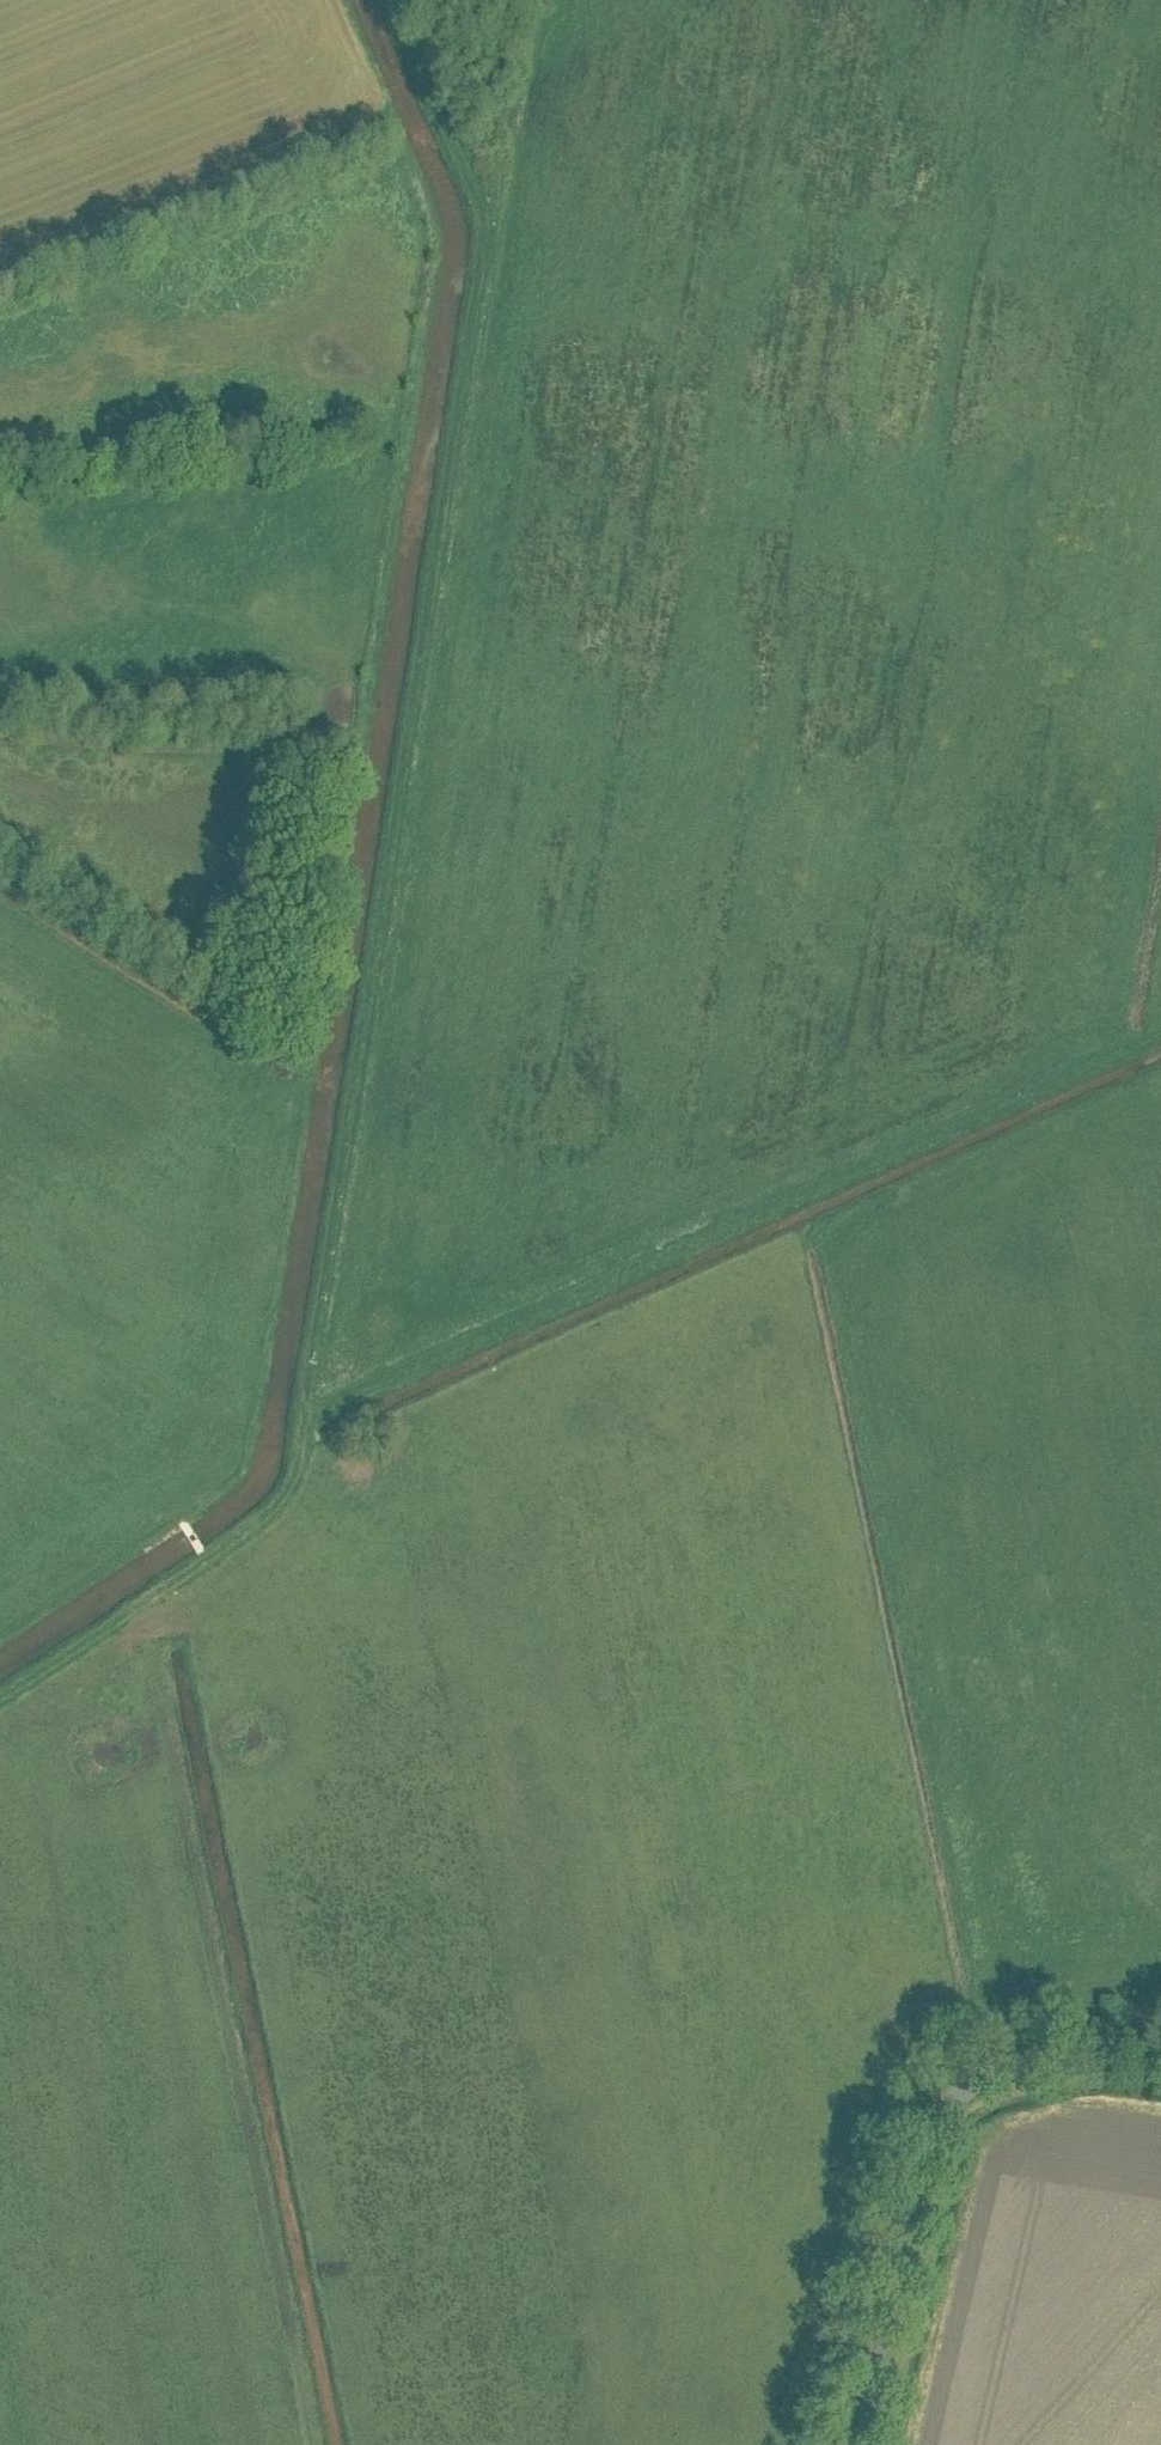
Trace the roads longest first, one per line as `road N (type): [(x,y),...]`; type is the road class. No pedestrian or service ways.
road 1 (unclassified): [(856,2444),(923,2157),(948,2108),(1000,2071),(1046,2059),(1101,2052),(1160,2062)]

